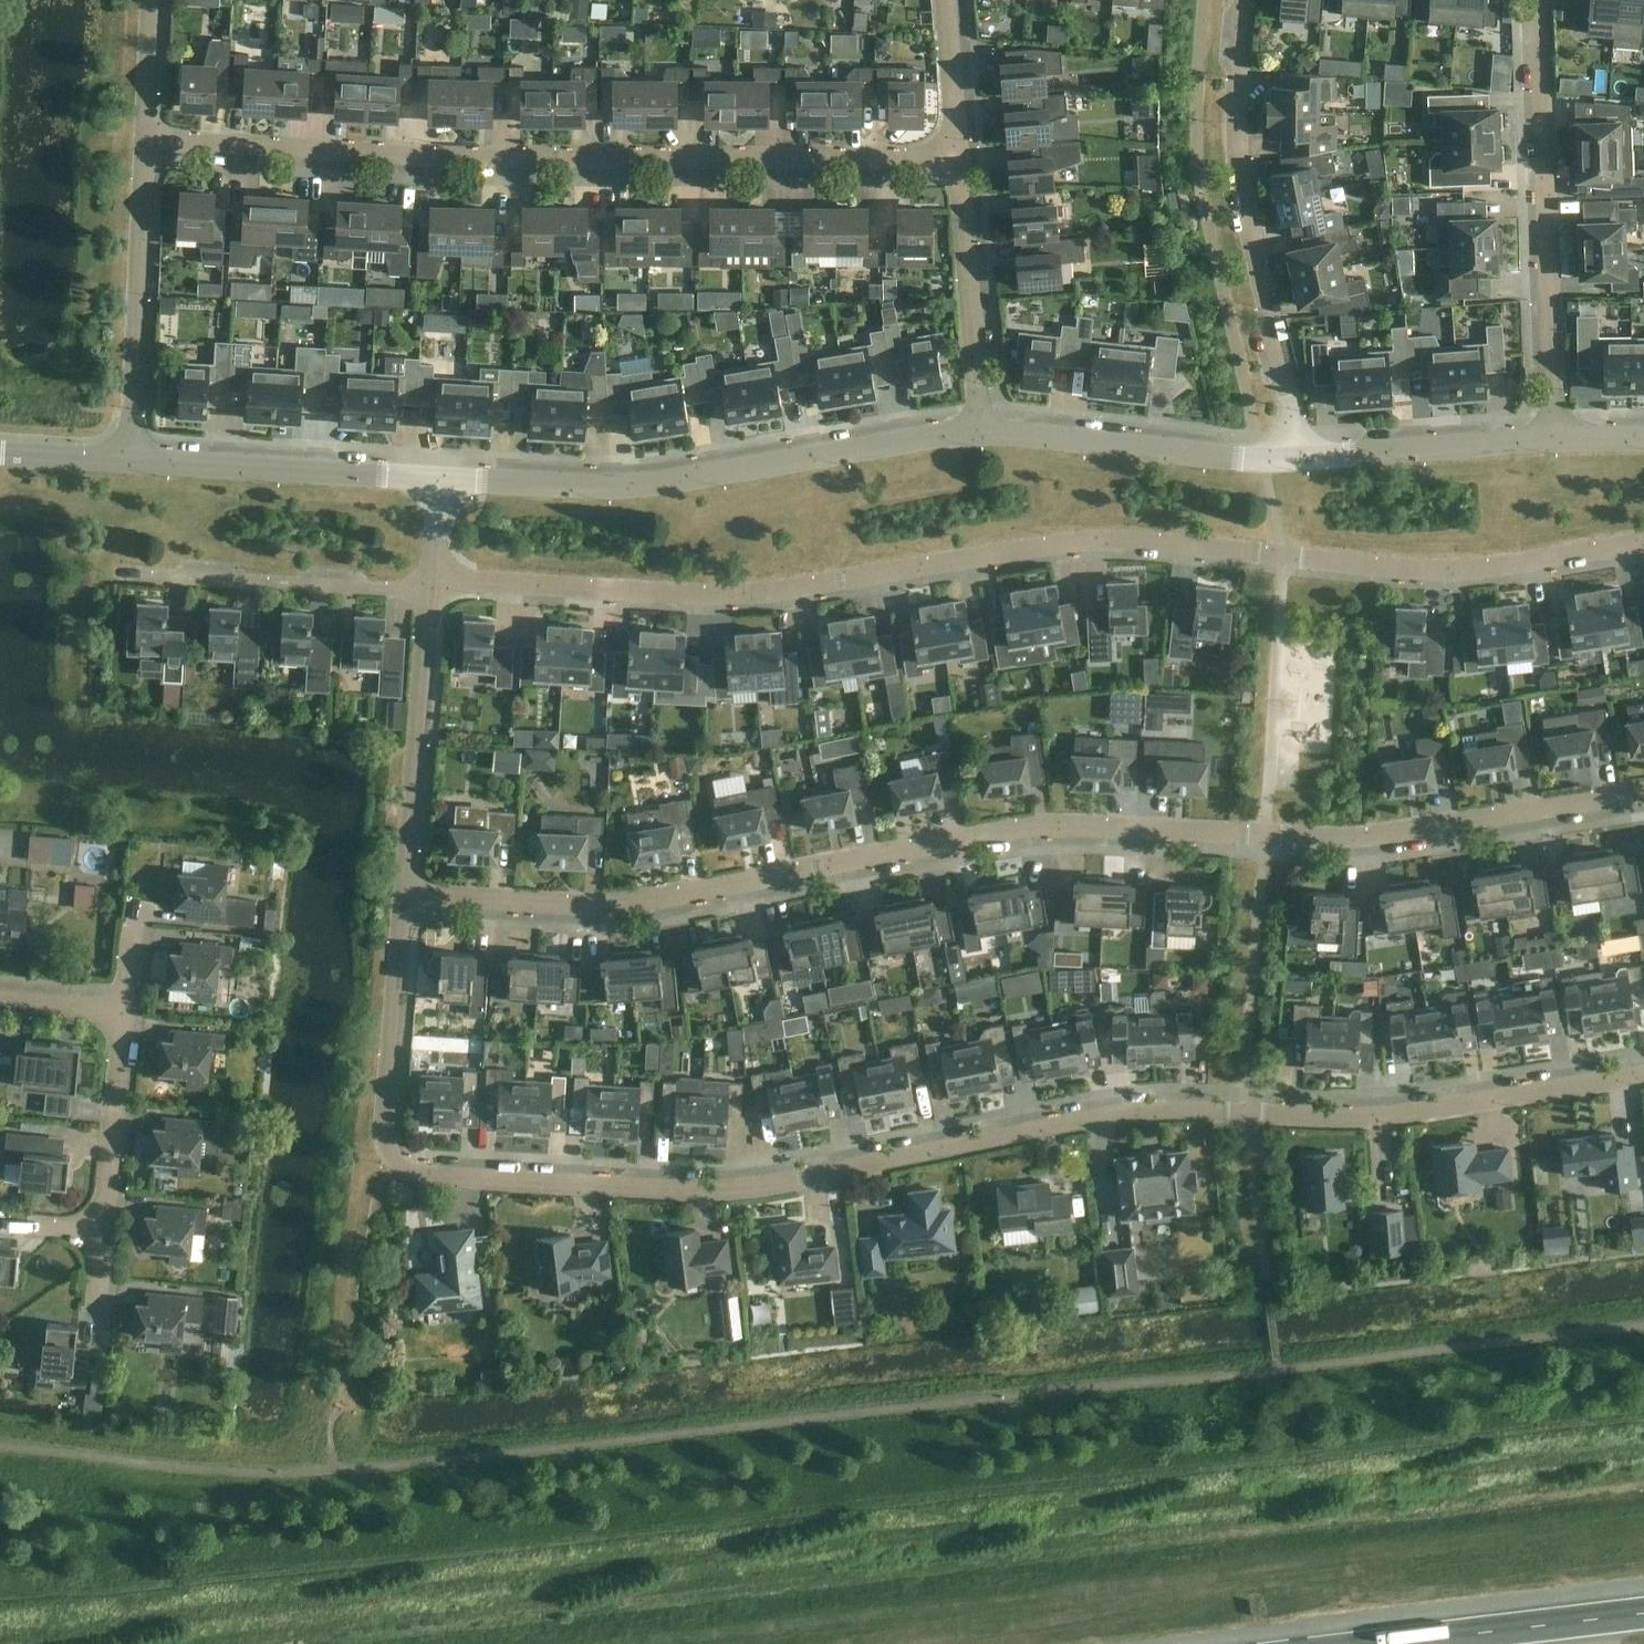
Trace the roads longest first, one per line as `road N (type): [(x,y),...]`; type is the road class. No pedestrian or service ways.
road 1 (residential): [(398,1167),(416,1175),(672,1191),(761,1181),(1133,1107),(1421,1109),(1643,1073)]
road 2 (residential): [(411,898),(652,901),(841,860),(1058,827),(1343,838),(1643,790)]
road 3 (residential): [(429,590),(462,581),(711,597),(1101,540),(1449,571),(1643,542)]
road 4 (residential): [(957,157),(703,163),(148,142)]
road 5 (tertiary): [(978,428),(630,483),(435,480)]
road 6 (residential): [(1304,459),(1242,183),(1245,0)]
road 7 (residential): [(1554,439),(1540,0)]
road 8 (tertiary): [(1304,459),(1242,461),(978,428)]
road 9 (residential): [(148,142),(133,463)]
road 10 (residential): [(411,898),(429,590)]
road 11 (residential): [(126,573),(429,590)]
road 12 (tertiary): [(435,480),(133,463)]
road 13 (residential): [(124,1015),(98,1295)]
road 14 (residential): [(398,1167),(383,1133),(411,898)]
road 15 (residential): [(978,428),(957,157)]
road 16 (tertiary): [(1554,439),(1304,459)]
road 17 (motorway): [(1643,1614),(1397,1643)]
road 18 (residential): [(957,157),(945,0)]
road 19 (residential): [(154,0),(148,142)]
road 20 (tertiary): [(133,463),(0,452)]
road 21 (residential): [(0,999),(124,1015)]

